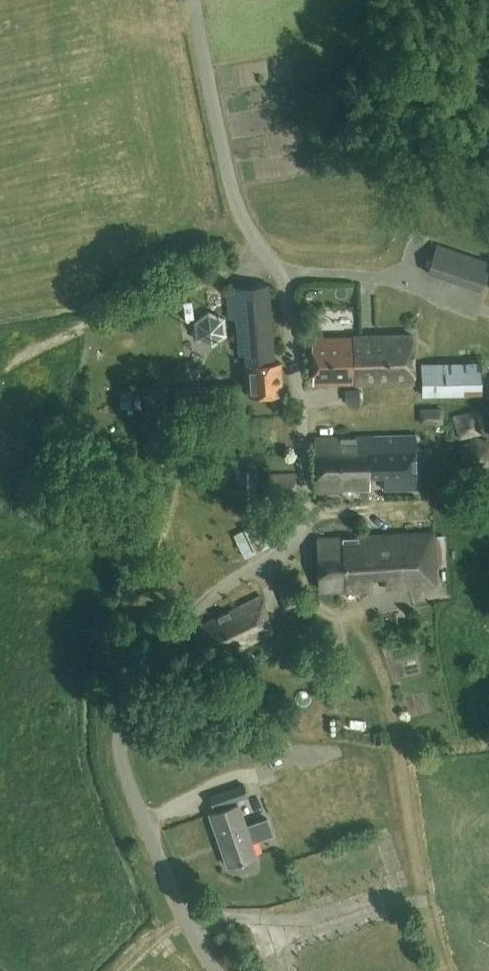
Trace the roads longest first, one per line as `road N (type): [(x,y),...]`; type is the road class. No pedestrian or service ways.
road 1 (unclassified): [(220,970),(143,819),(122,768),(119,728),(158,650),(223,589),(294,540),(304,520),(306,476),(283,283),(230,182),(194,0)]

